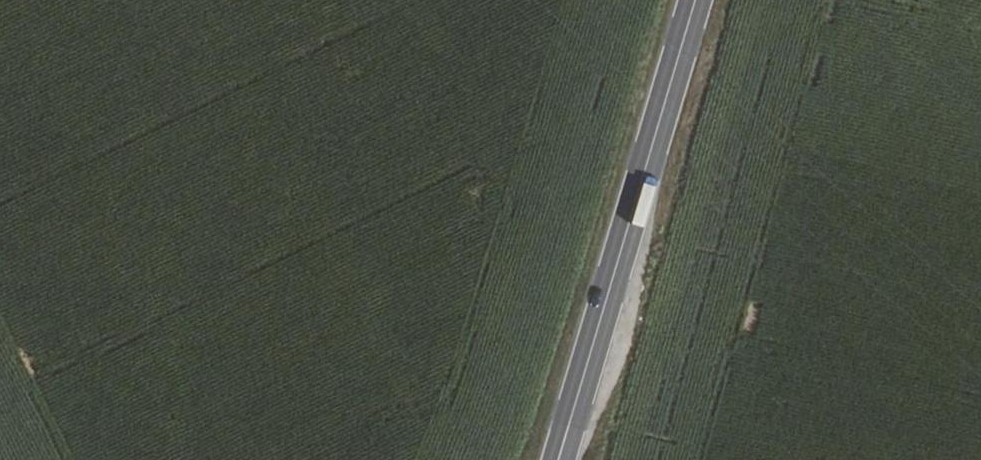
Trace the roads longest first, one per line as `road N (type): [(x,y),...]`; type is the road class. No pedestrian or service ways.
road 1 (primary): [(561,459),(696,0)]

